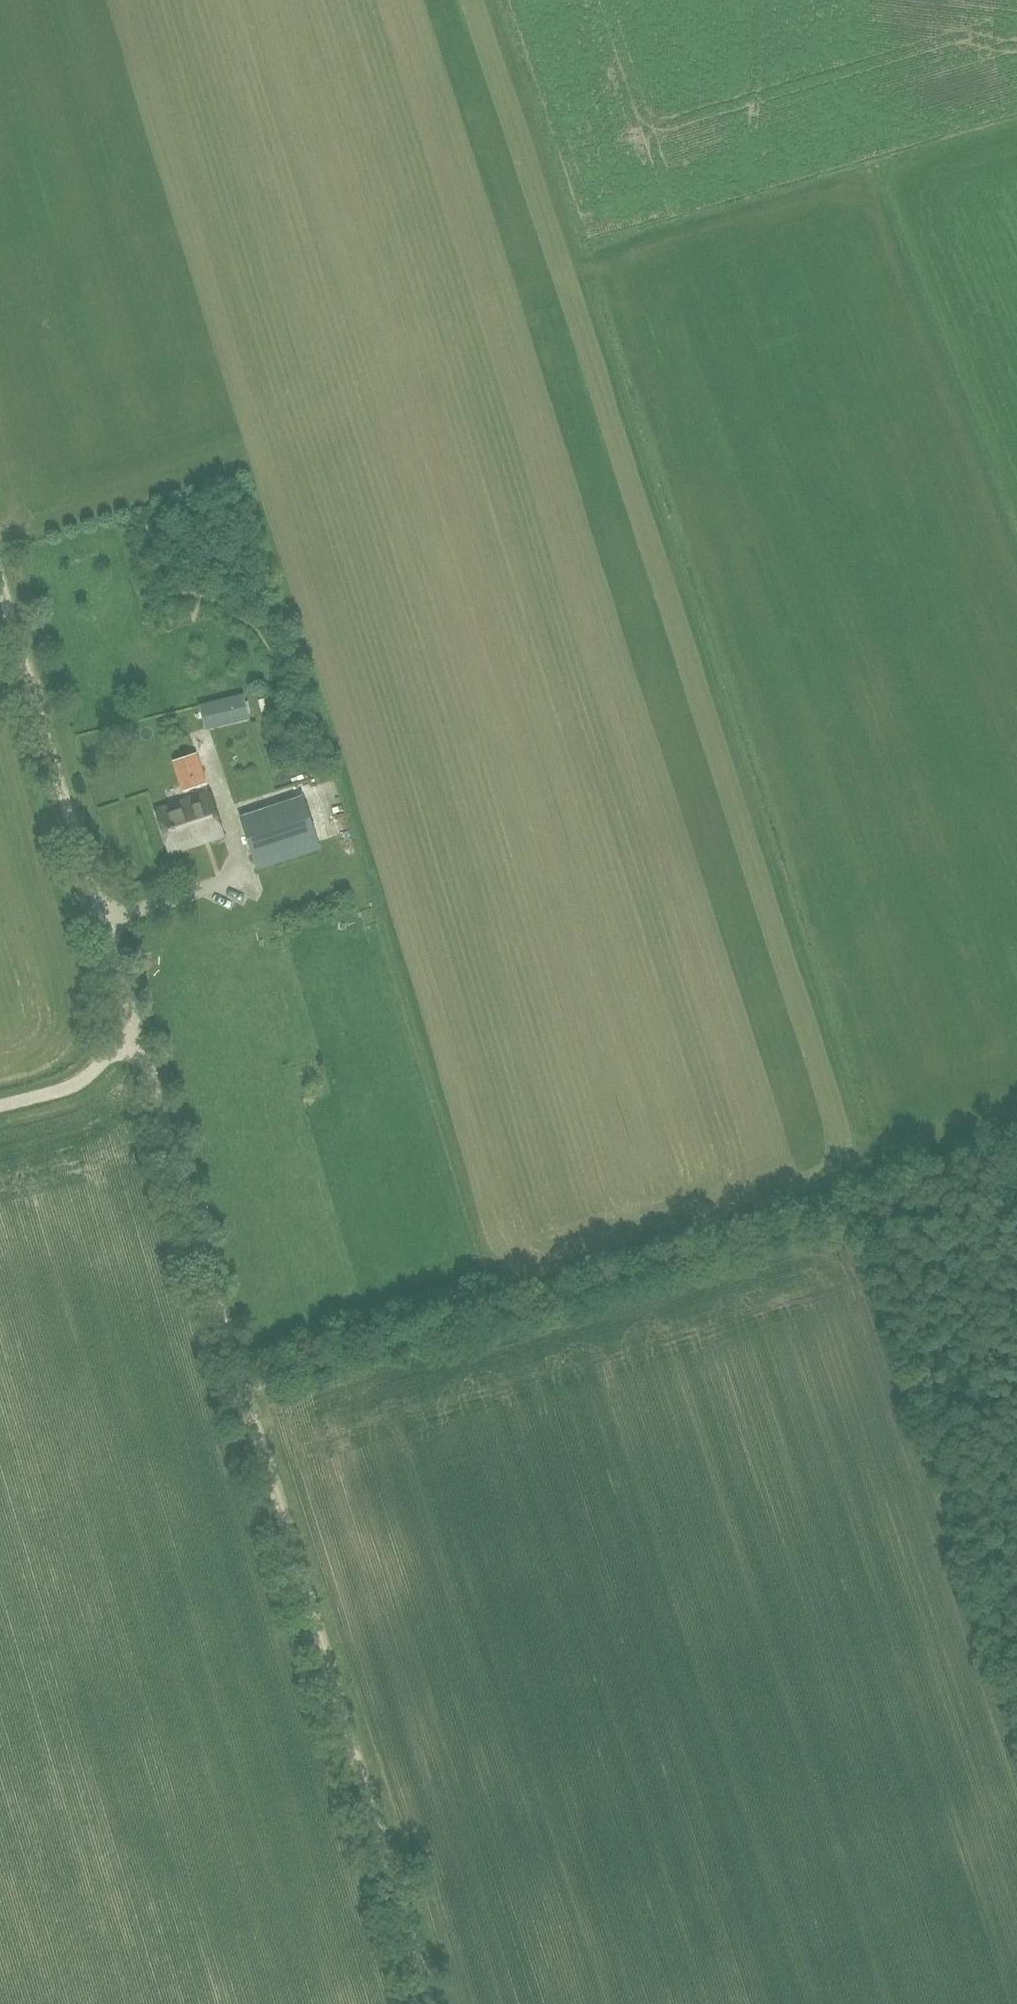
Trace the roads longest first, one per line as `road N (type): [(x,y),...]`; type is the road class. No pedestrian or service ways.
road 1 (track): [(137,1028),(431,2003)]
road 2 (track): [(137,1028),(0,571)]
road 3 (unclassified): [(0,1106),(80,1080),(137,1028)]

